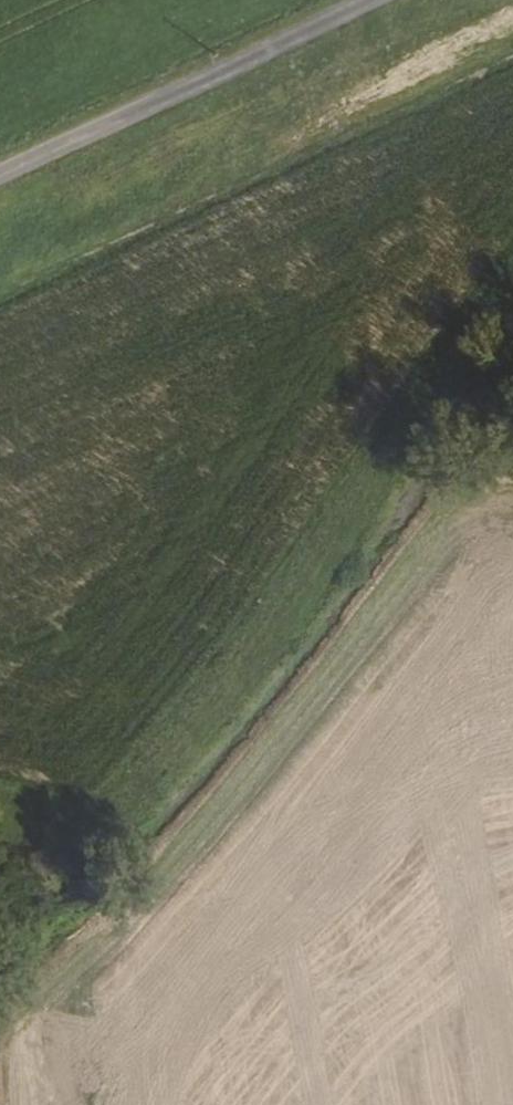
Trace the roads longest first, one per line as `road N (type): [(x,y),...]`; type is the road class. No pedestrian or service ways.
road 1 (track): [(0,175),(373,0)]

